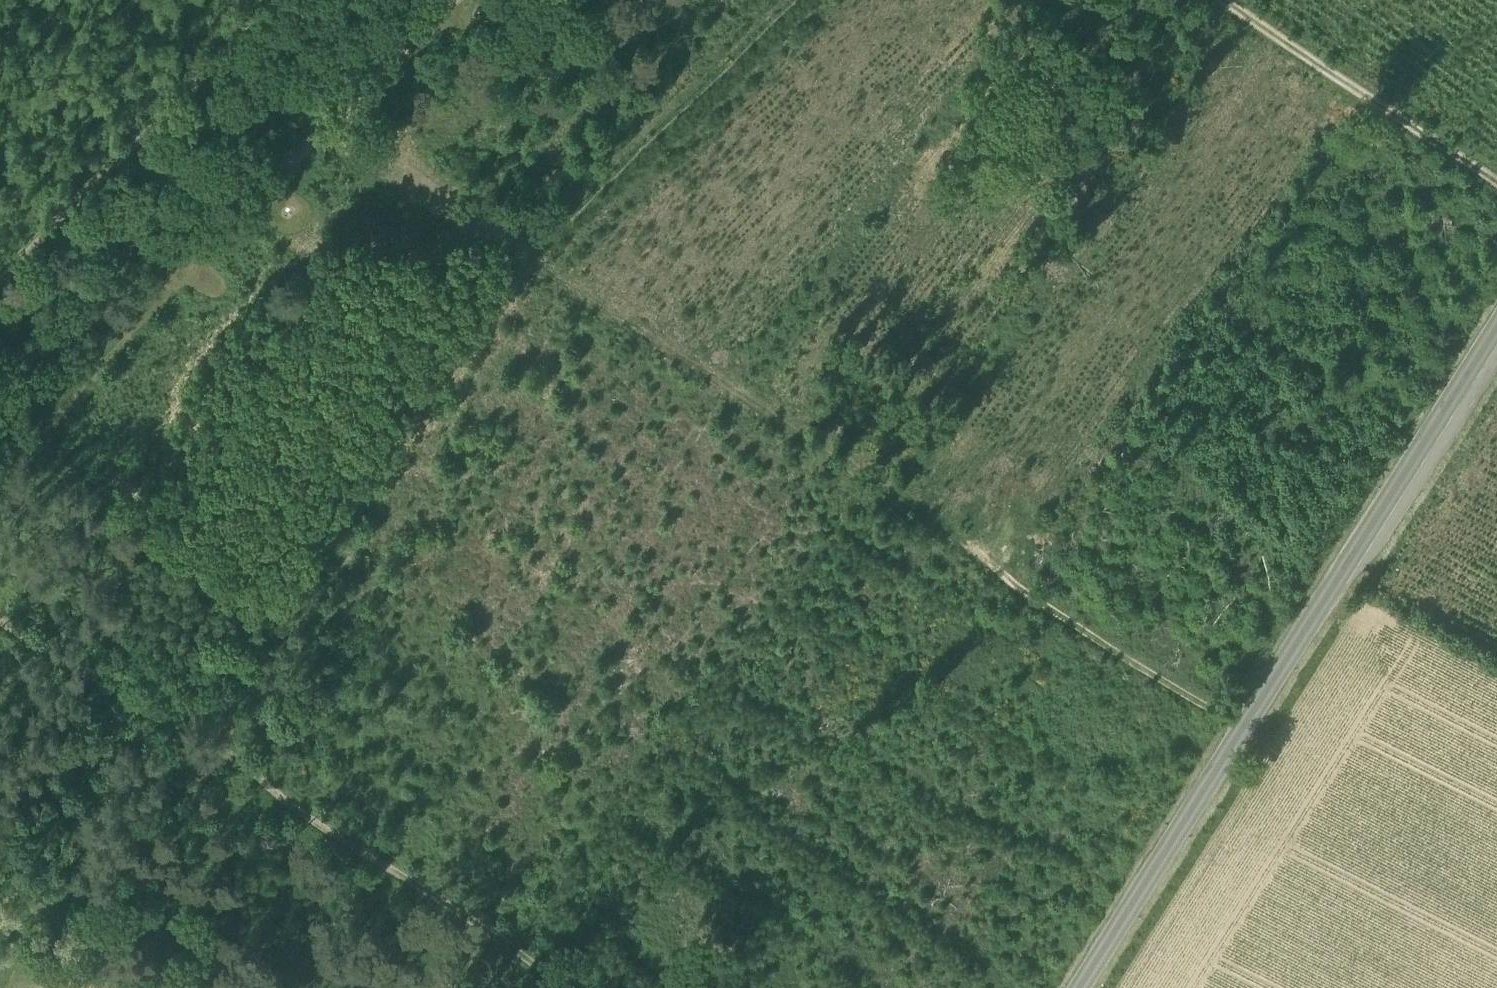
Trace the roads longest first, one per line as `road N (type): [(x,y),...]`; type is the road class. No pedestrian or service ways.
road 1 (secondary): [(1081,987),(1496,331)]
road 2 (track): [(566,987),(0,620)]
road 3 (track): [(512,953),(599,809),(881,474)]
road 4 (track): [(1248,722),(881,474)]
road 5 (track): [(0,283),(284,0)]
road 6 (track): [(1220,0),(1496,186)]

